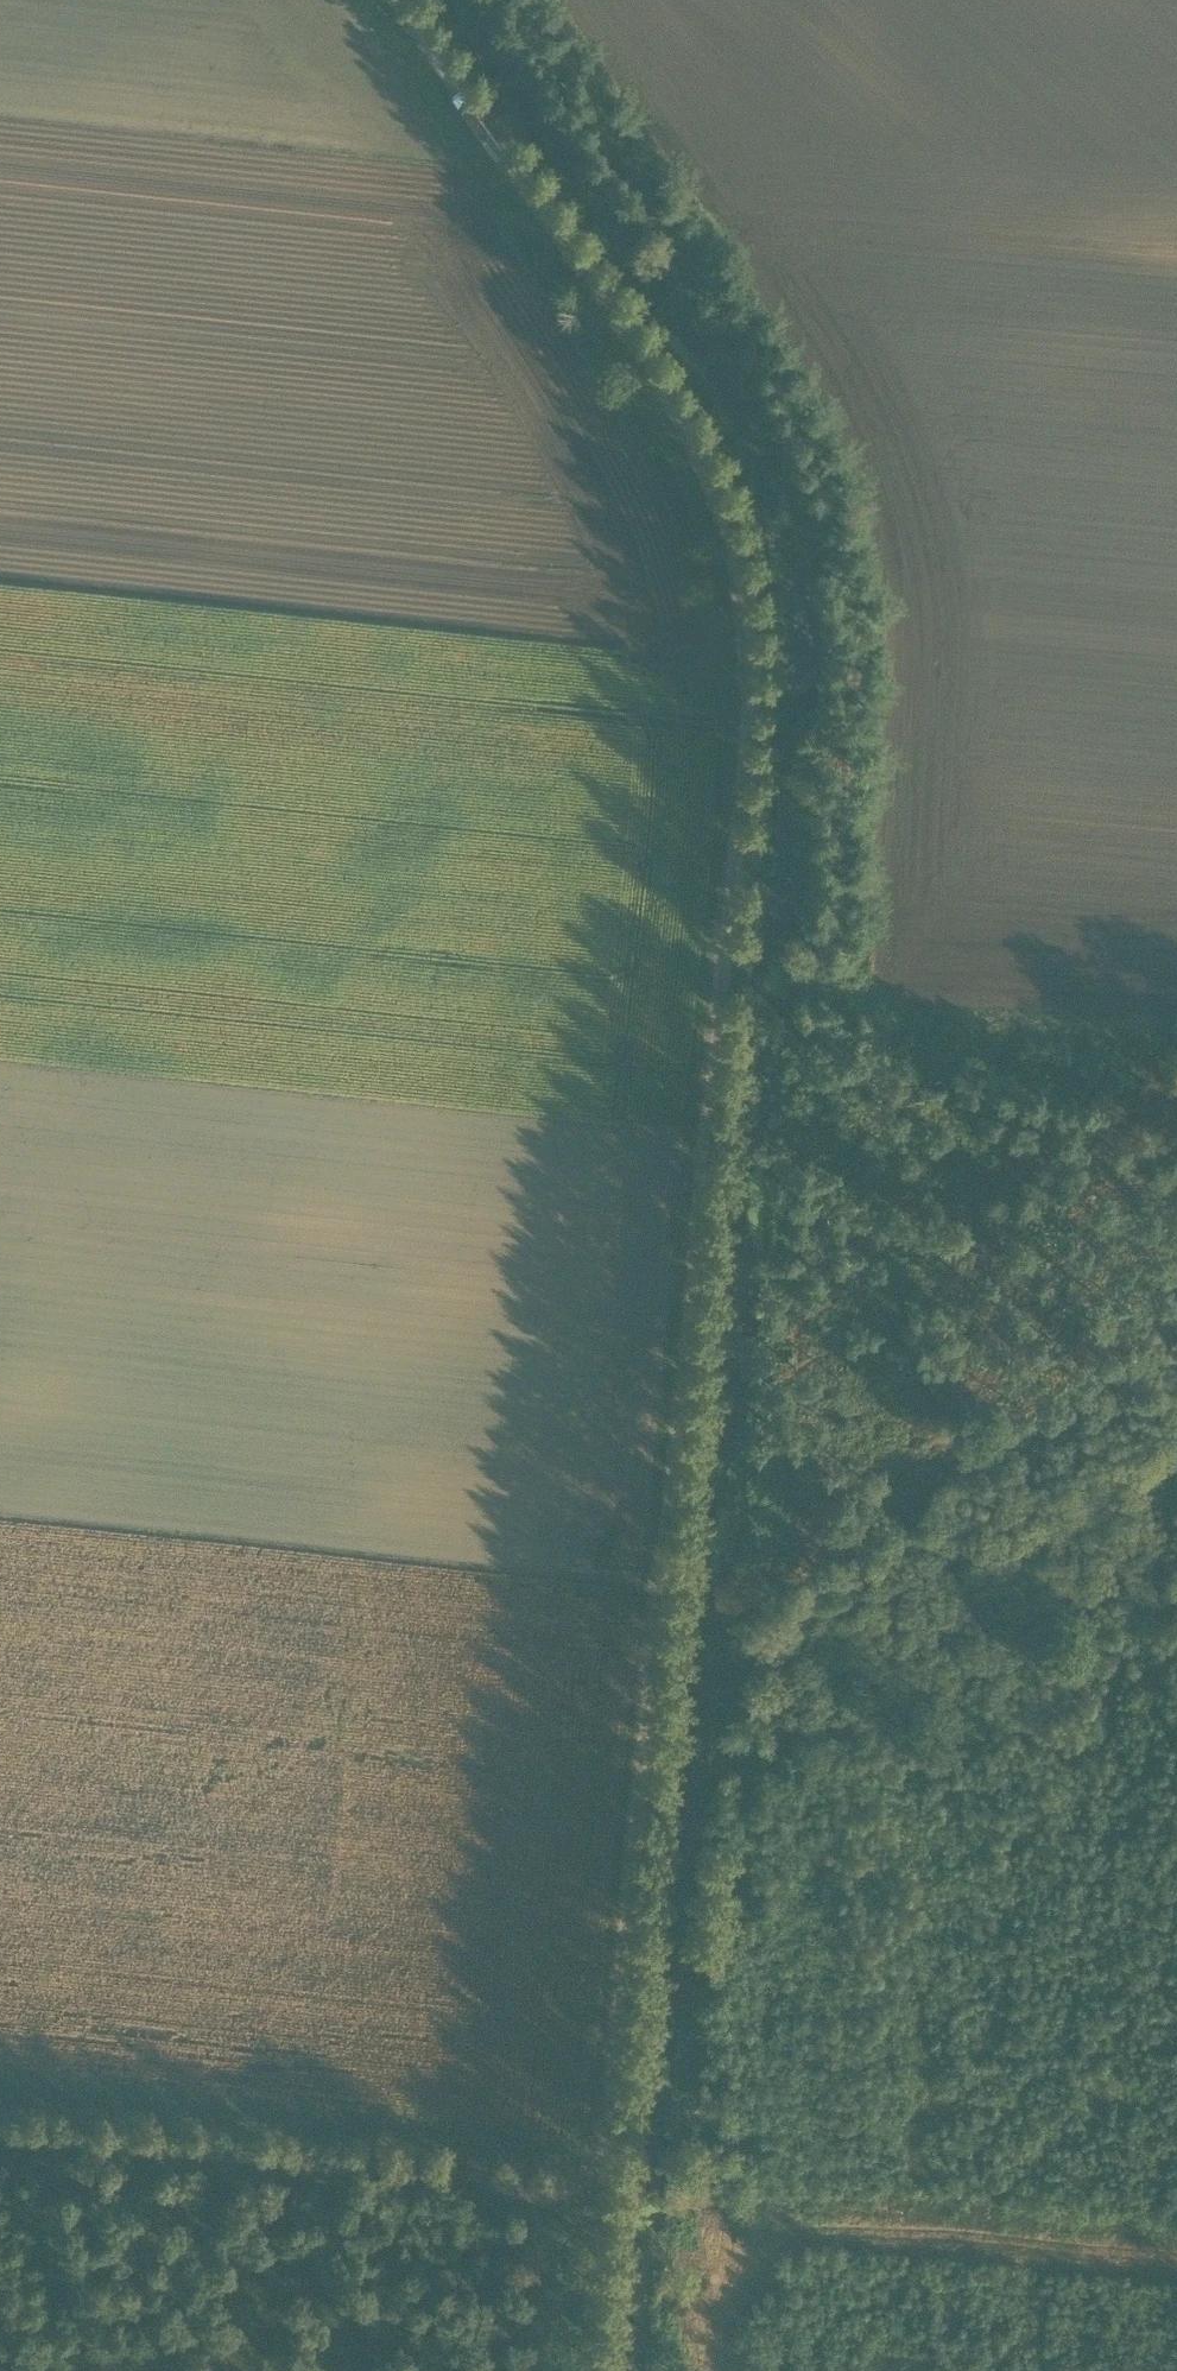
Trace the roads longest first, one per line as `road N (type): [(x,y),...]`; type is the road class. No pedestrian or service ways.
road 1 (track): [(399,0),(692,441),(726,528),(752,652),(604,2149),(591,2183),(548,2199),(0,2138)]

